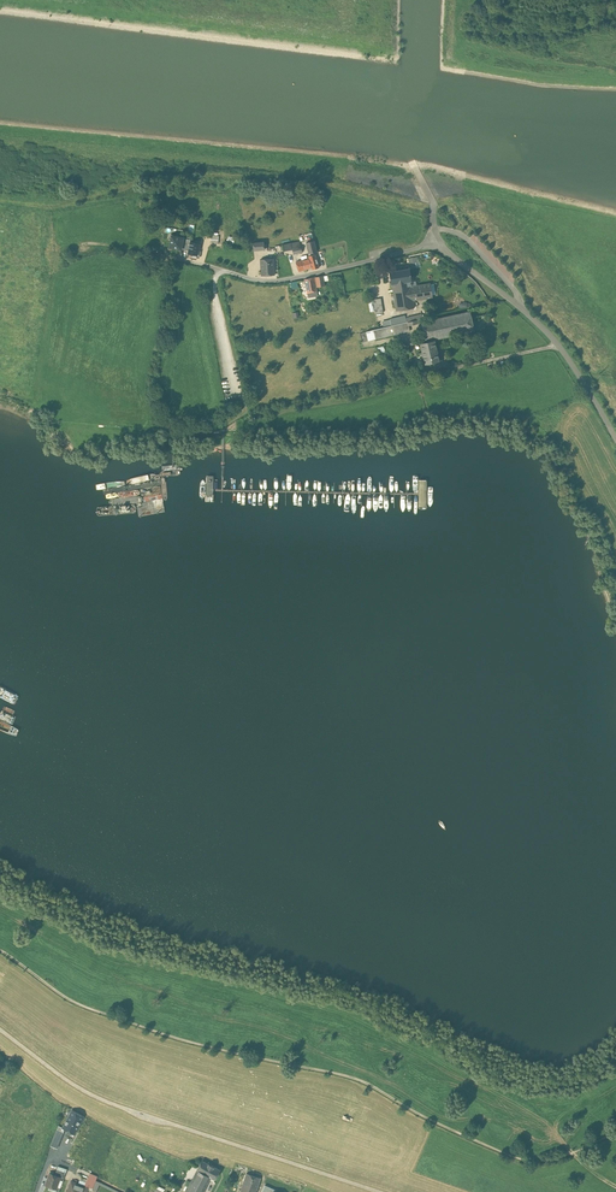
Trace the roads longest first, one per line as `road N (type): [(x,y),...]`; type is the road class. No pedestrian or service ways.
road 1 (track): [(615,1132),(554,1160),(522,1160),(356,1079),(175,1039),(91,1009),(0,951)]
road 2 (residential): [(83,247),(277,281),(439,243)]
road 3 (unclassified): [(615,436),(559,343),(439,243)]

